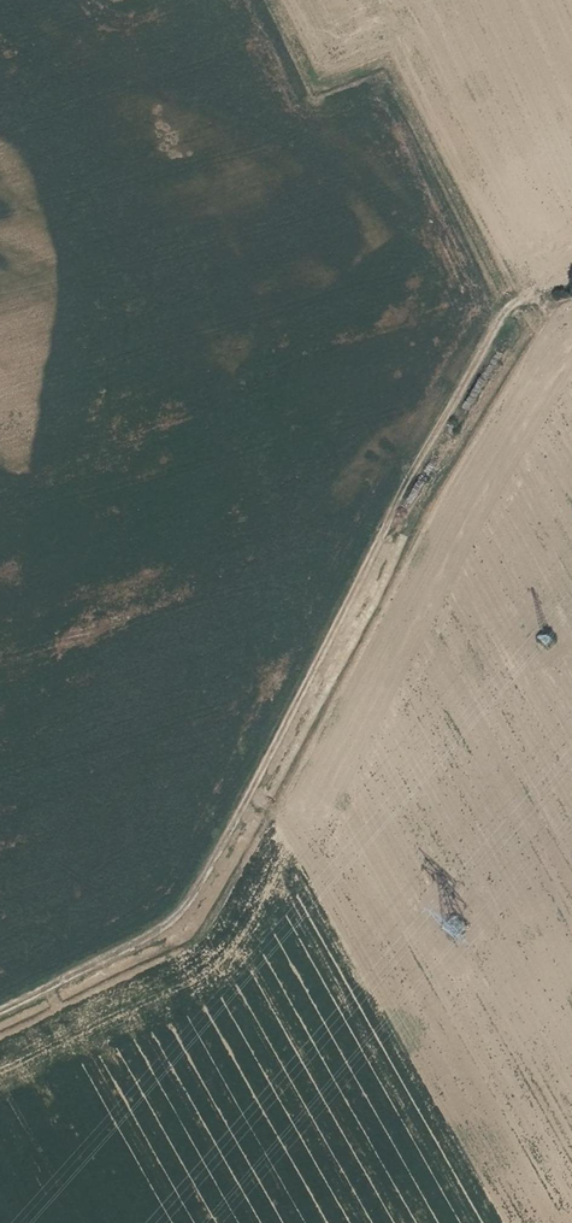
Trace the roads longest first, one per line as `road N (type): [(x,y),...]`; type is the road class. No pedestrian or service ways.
road 1 (track): [(0,1015),(163,933),(202,900),(507,310),(535,296)]

